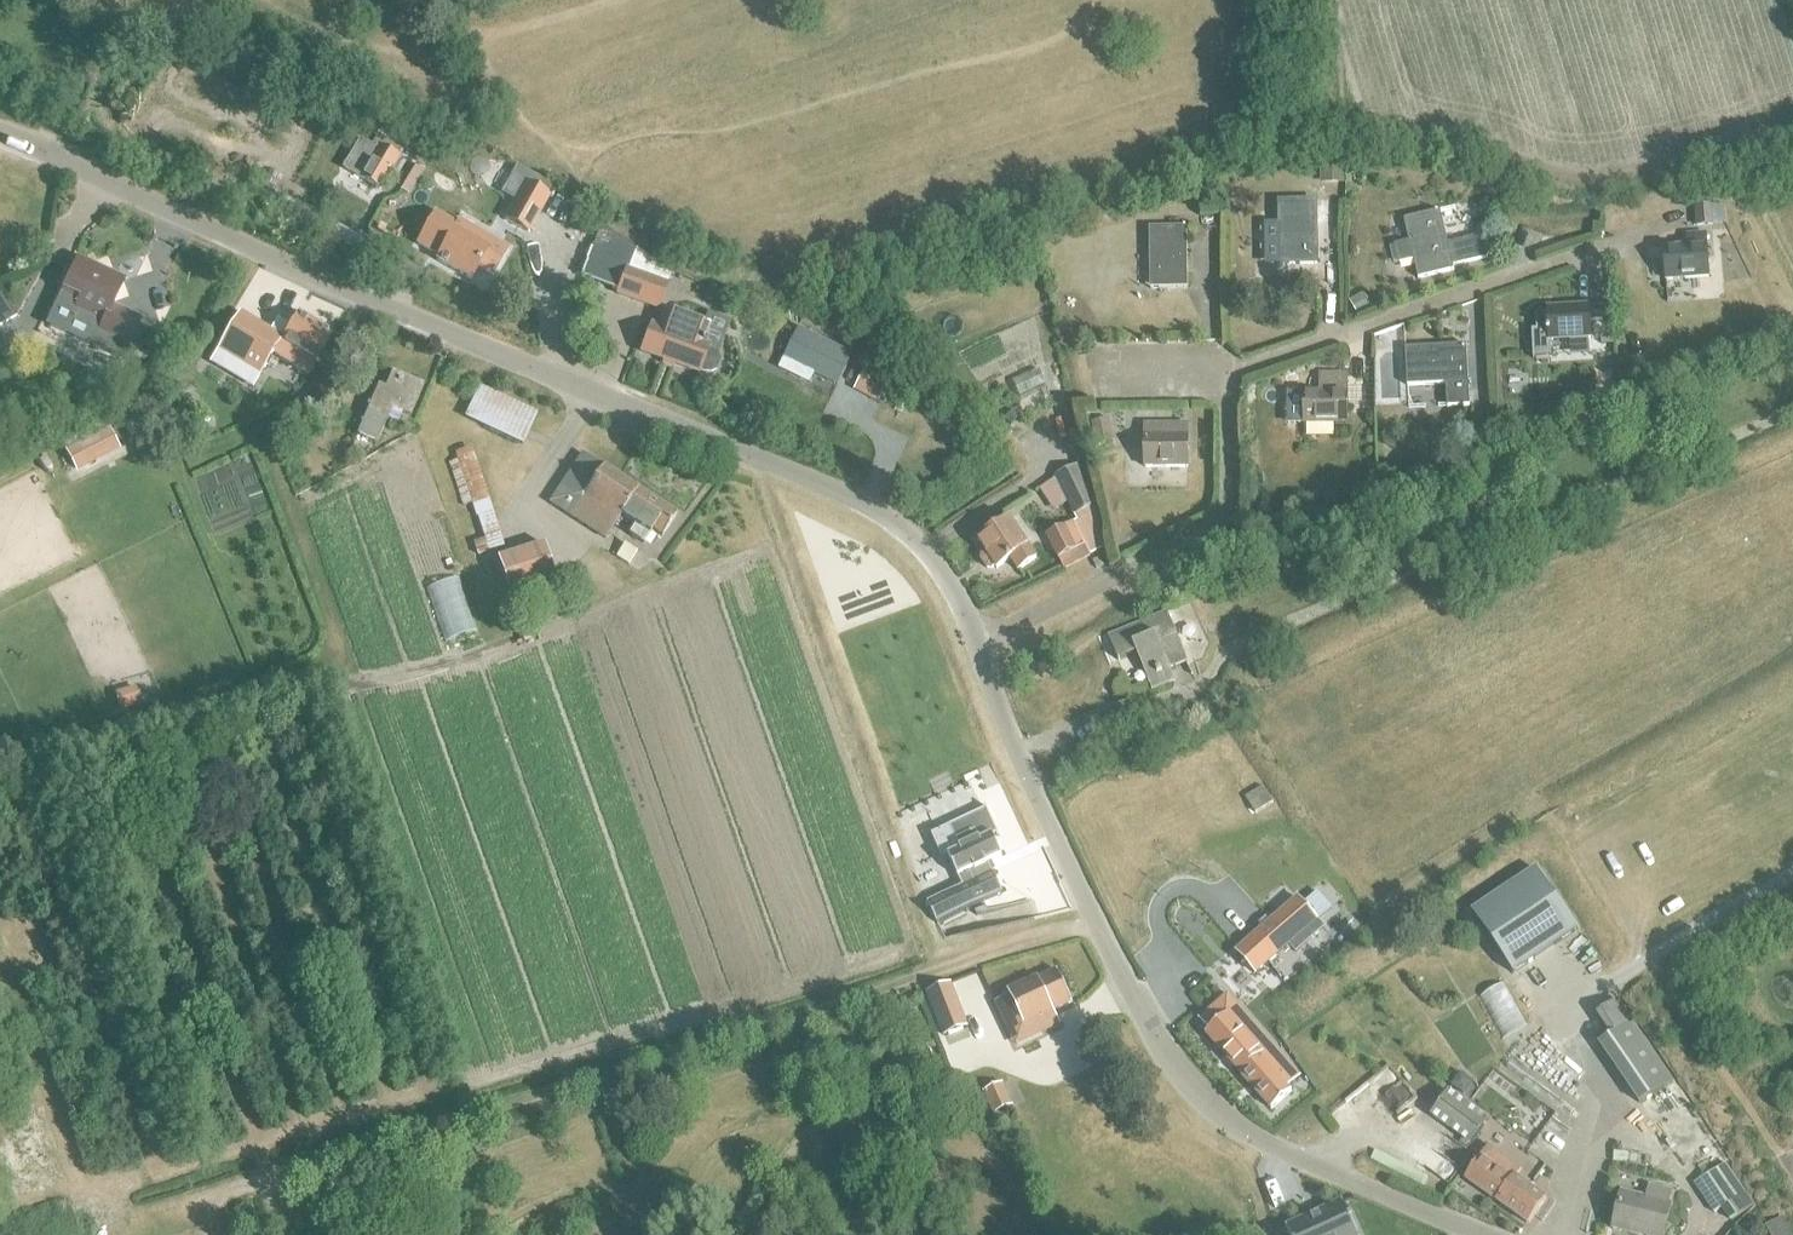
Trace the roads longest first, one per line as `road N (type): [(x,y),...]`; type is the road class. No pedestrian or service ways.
road 1 (residential): [(1482,1234),(1284,1154),(1228,1121),(1193,1089),(1157,1043),(1096,925),(959,604),(899,527),(846,496),(0,136)]
road 2 (track): [(266,1184),(940,969)]
road 3 (track): [(1537,810),(1648,957),(1782,1158)]
road 4 (track): [(132,1234),(112,1185),(84,1190),(0,947)]
road 5 (track): [(283,1234),(266,1184),(137,1233)]

